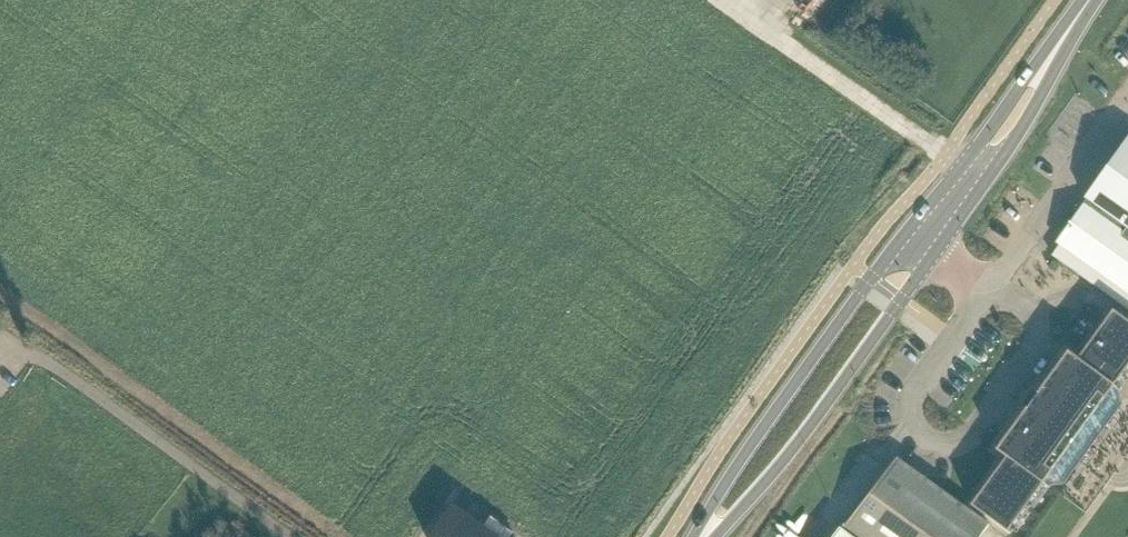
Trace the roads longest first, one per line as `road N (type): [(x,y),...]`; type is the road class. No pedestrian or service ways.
road 1 (unclassified): [(979,312),(914,405),(919,432),(940,449),(978,440),(1041,350),(1042,332),(1028,310),(1003,302),(987,307)]
road 2 (tertiary): [(705,536),(924,245)]
road 3 (unclassified): [(977,174),(747,14)]
road 4 (tertiary): [(977,174),(1101,0)]

